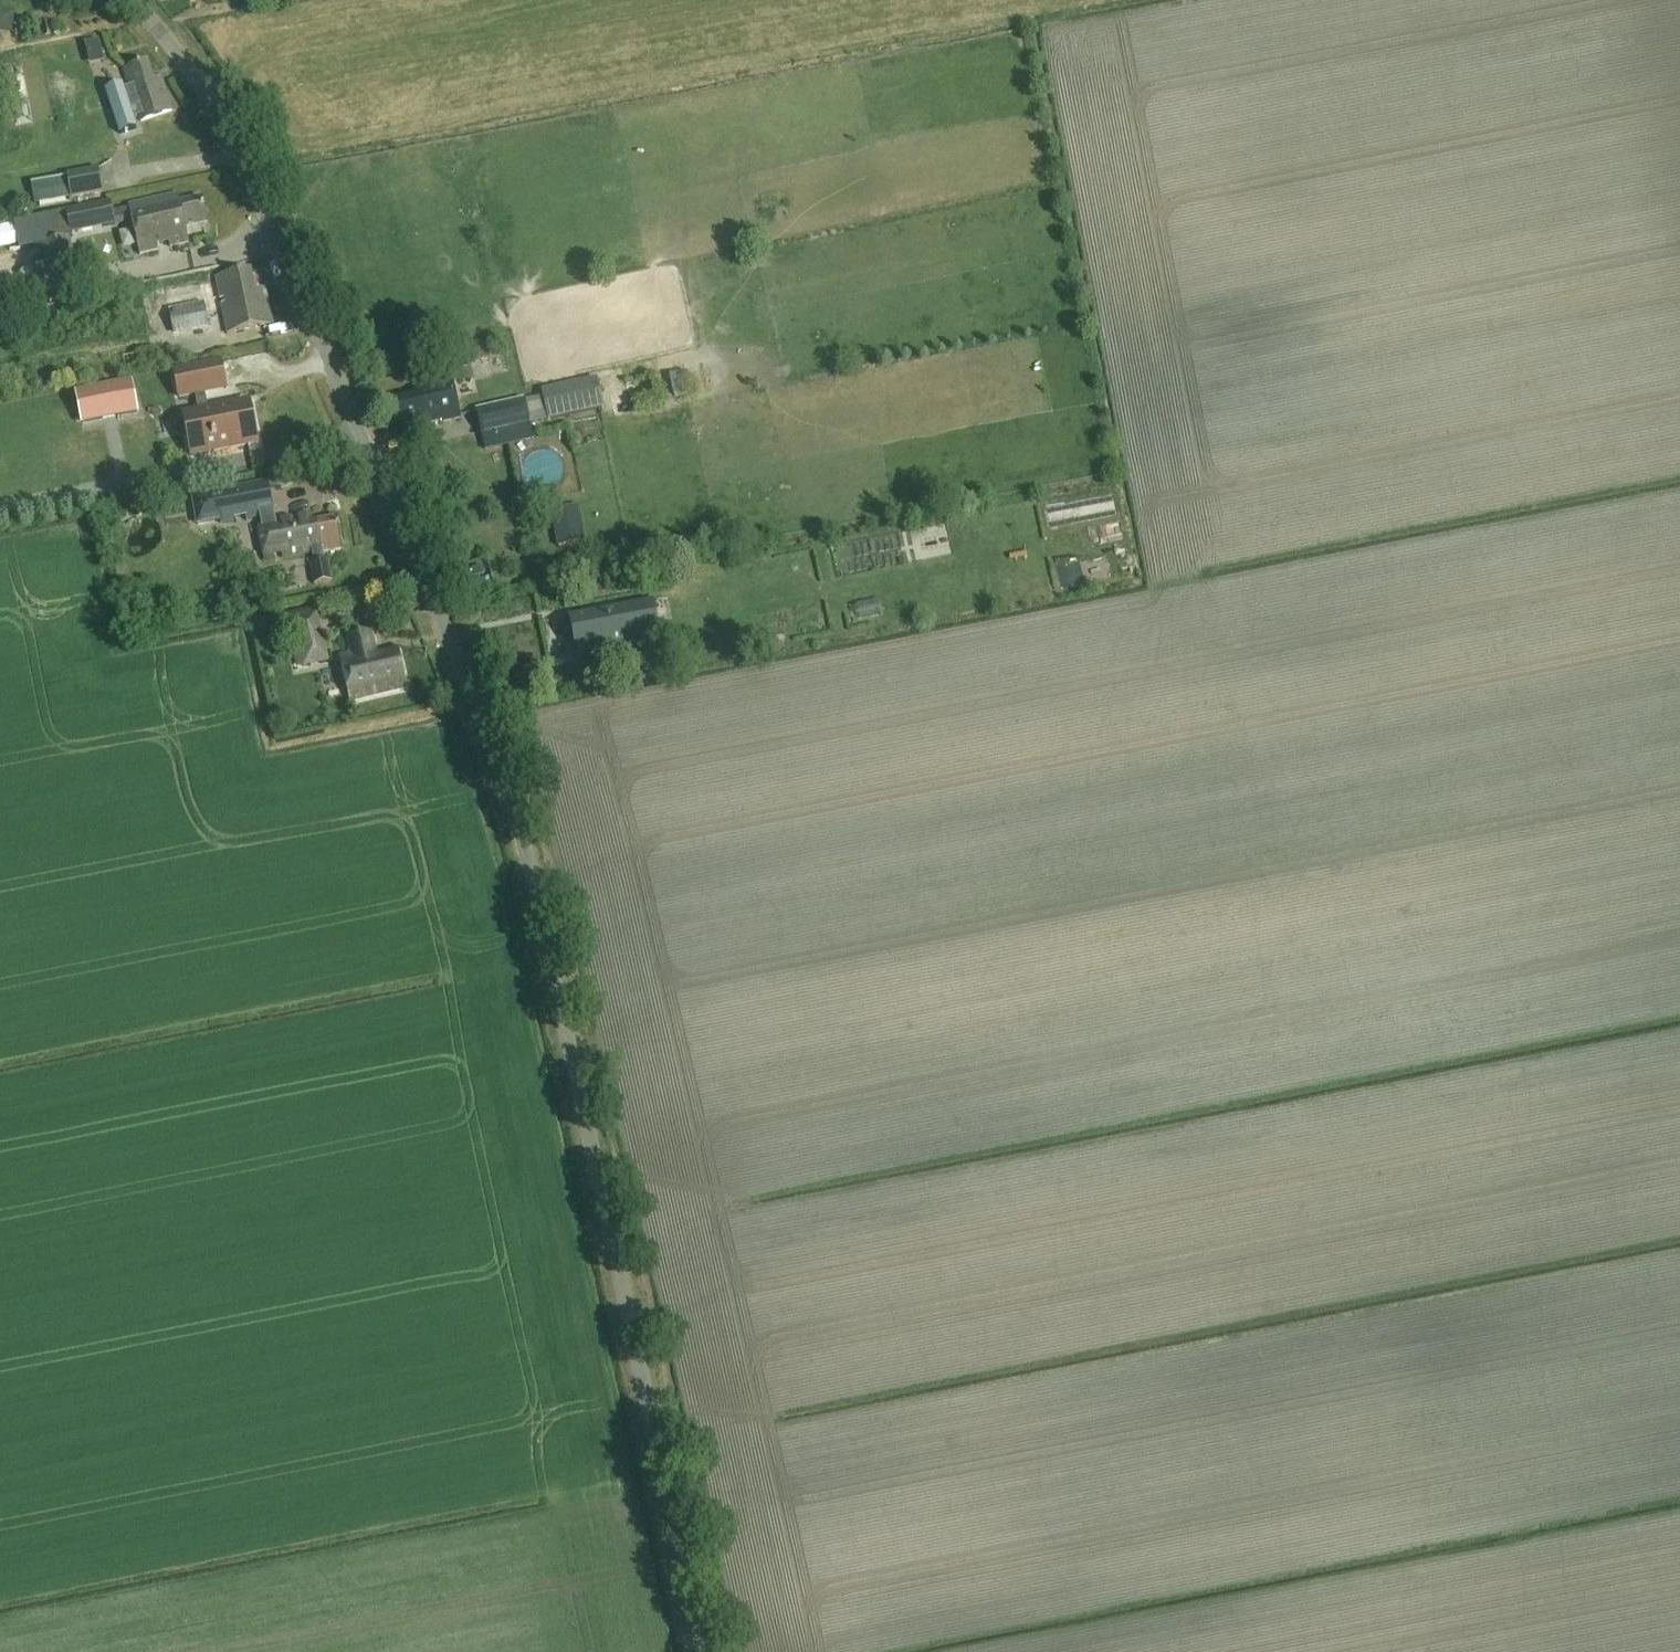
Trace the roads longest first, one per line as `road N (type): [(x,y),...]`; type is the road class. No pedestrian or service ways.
road 1 (unclassified): [(705,1651),(545,924),(495,758),(232,137),(134,0)]

